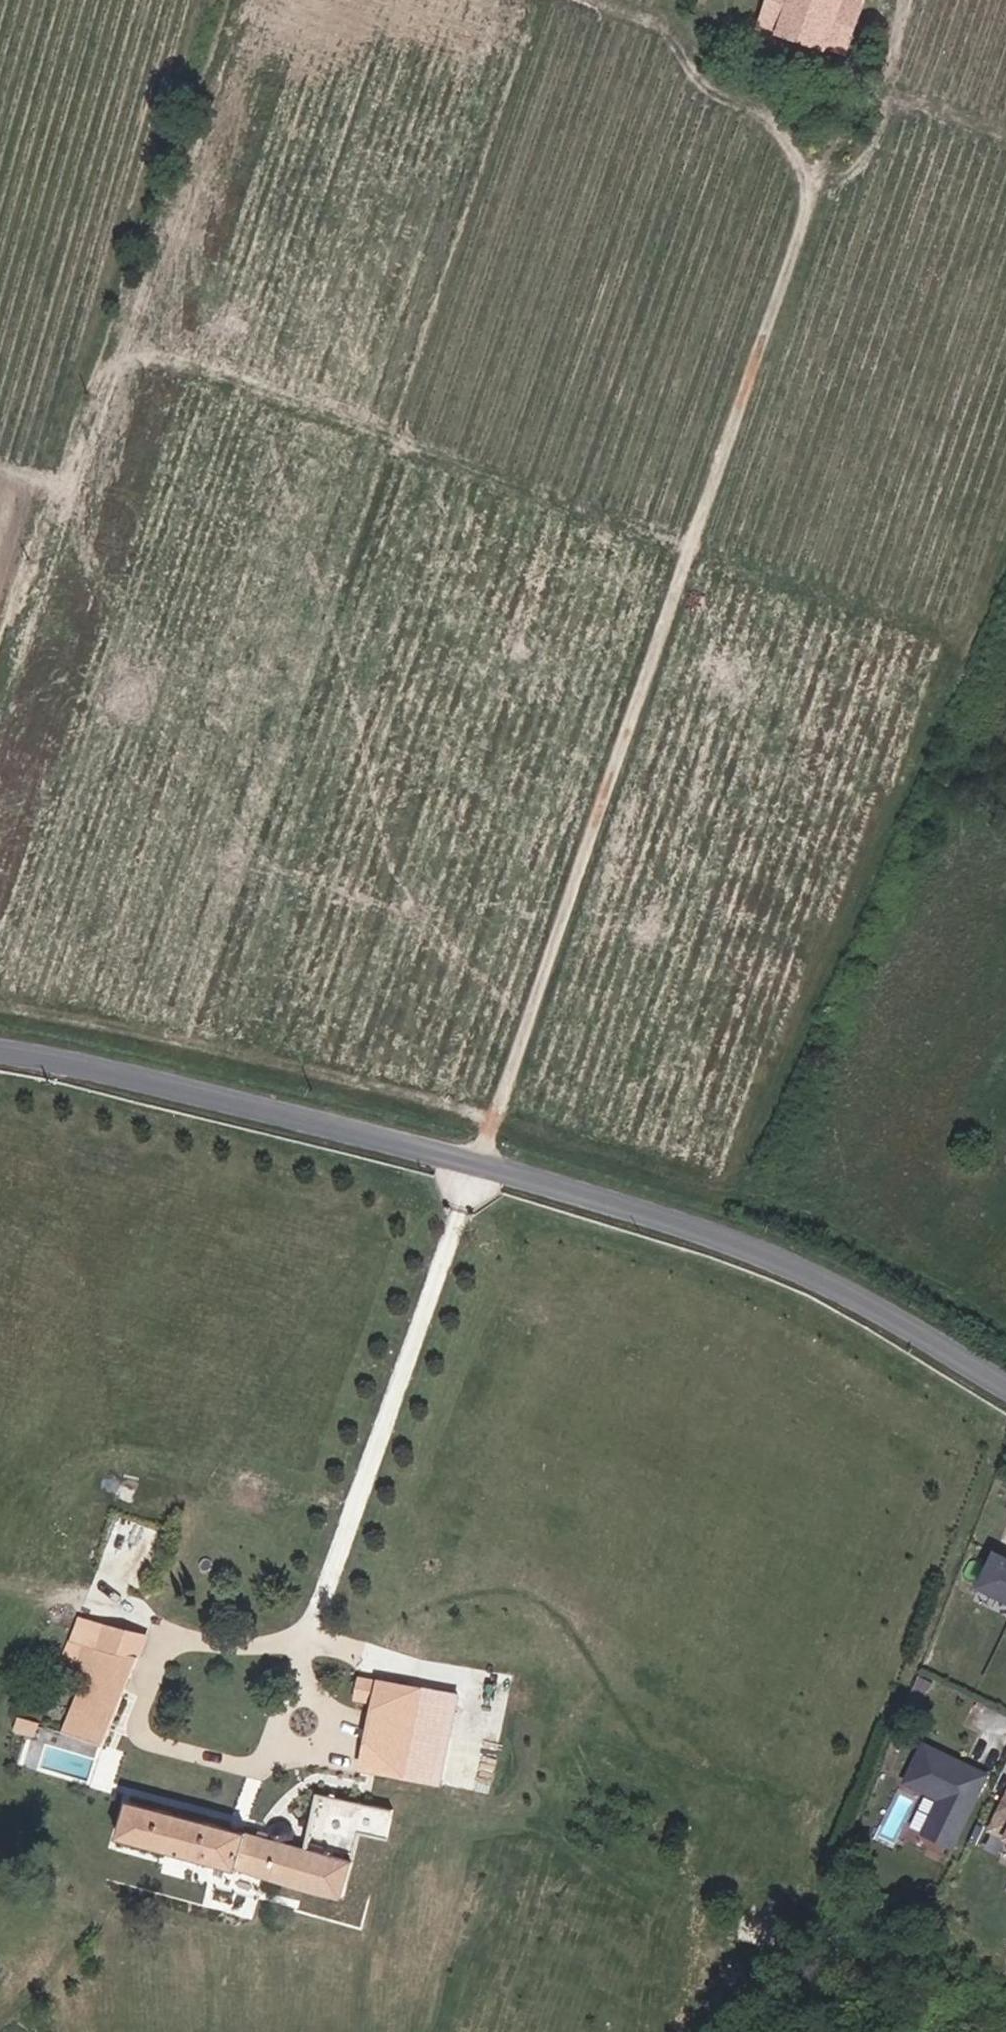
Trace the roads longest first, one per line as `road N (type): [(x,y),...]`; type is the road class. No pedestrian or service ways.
road 1 (tertiary): [(0,1051),(169,1085),(668,1215),(845,1288),(1005,1381)]

